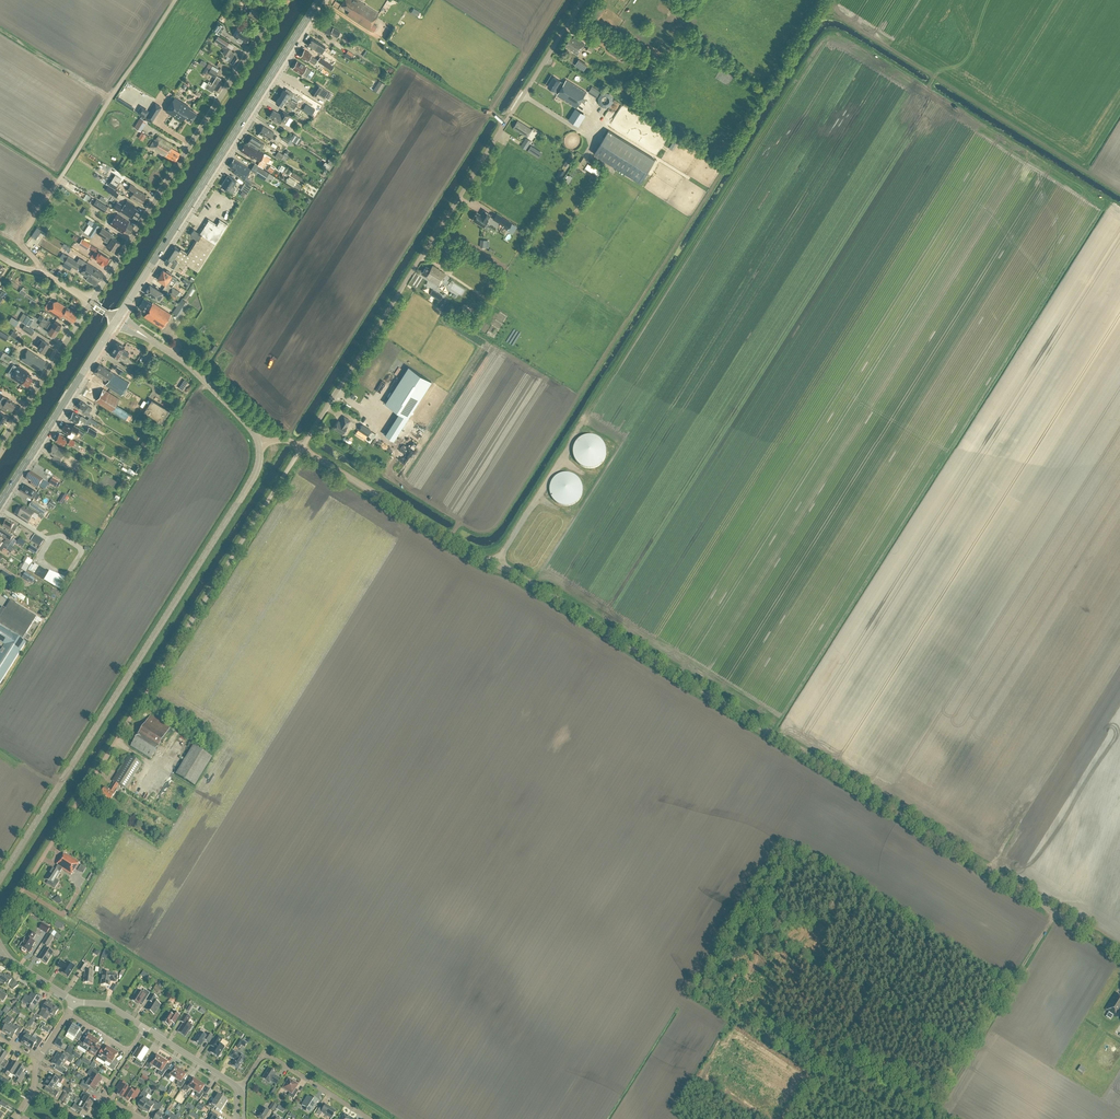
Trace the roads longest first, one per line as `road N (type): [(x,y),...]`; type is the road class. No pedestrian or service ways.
road 1 (unclassified): [(1119,953),(301,447)]
road 2 (unclassified): [(0,925),(301,447)]
road 3 (unclassified): [(301,447),(582,0)]
road 4 (unclassified): [(0,879),(256,472),(260,444)]
road 5 (track): [(22,890),(387,1118)]
road 6 (primary): [(118,318),(319,0)]
road 7 (unclassified): [(91,302),(281,0)]
road 8 (track): [(48,274),(21,234),(175,0)]
road 9 (track): [(967,1058),(741,915)]
road 10 (track): [(1057,913),(929,1118)]
road 11 (track): [(320,0),(506,122)]
road 12 (primary): [(0,504),(118,318)]
road 13 (unclassified): [(260,444),(196,371),(118,318)]
road 14 (unclassified): [(0,445),(91,302)]
road 15 (residential): [(369,1118),(269,1056),(238,1088)]

